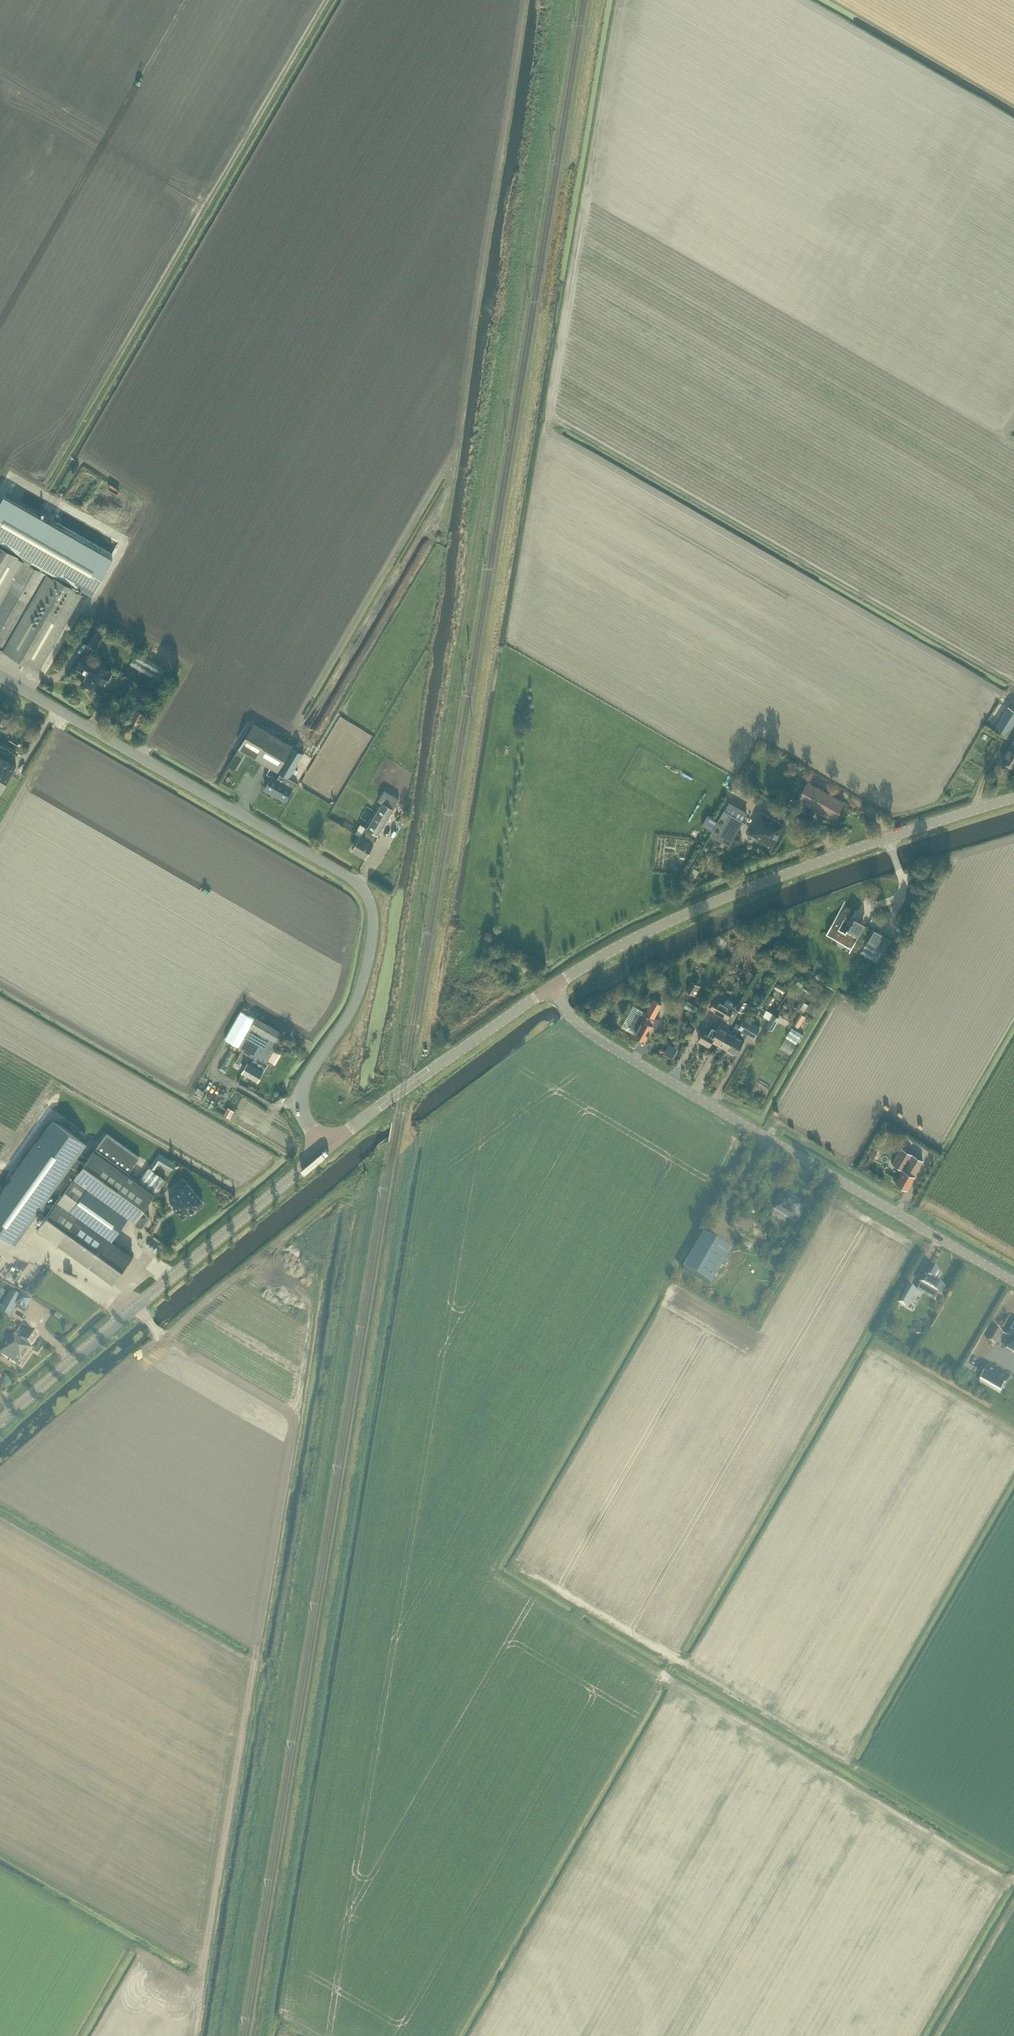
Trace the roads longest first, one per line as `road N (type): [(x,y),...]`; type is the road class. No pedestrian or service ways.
road 1 (unclassified): [(325,1147),(301,1101),(361,989),(373,932),(366,892),(0,674)]
road 2 (unclassified): [(1013,1280),(599,1037),(552,987)]
road 3 (unclassified): [(552,987),(730,894),(1013,797)]
road 4 (unclassified): [(0,1424),(325,1147)]
road 5 (unclassified): [(325,1147),(552,987)]

